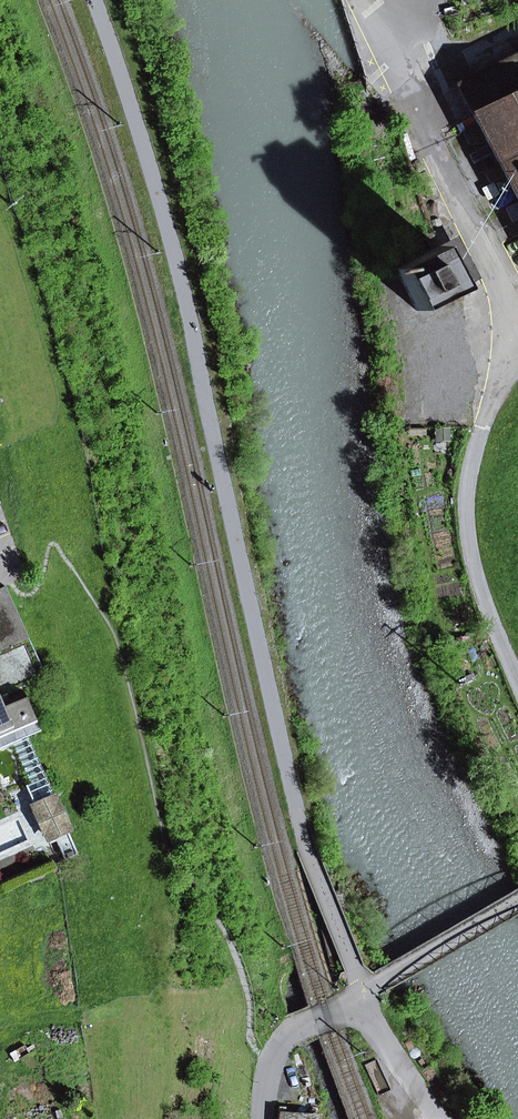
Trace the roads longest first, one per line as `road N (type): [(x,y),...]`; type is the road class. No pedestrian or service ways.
road 1 (residential): [(264,1118),(268,1068),(282,1040),(363,989)]

